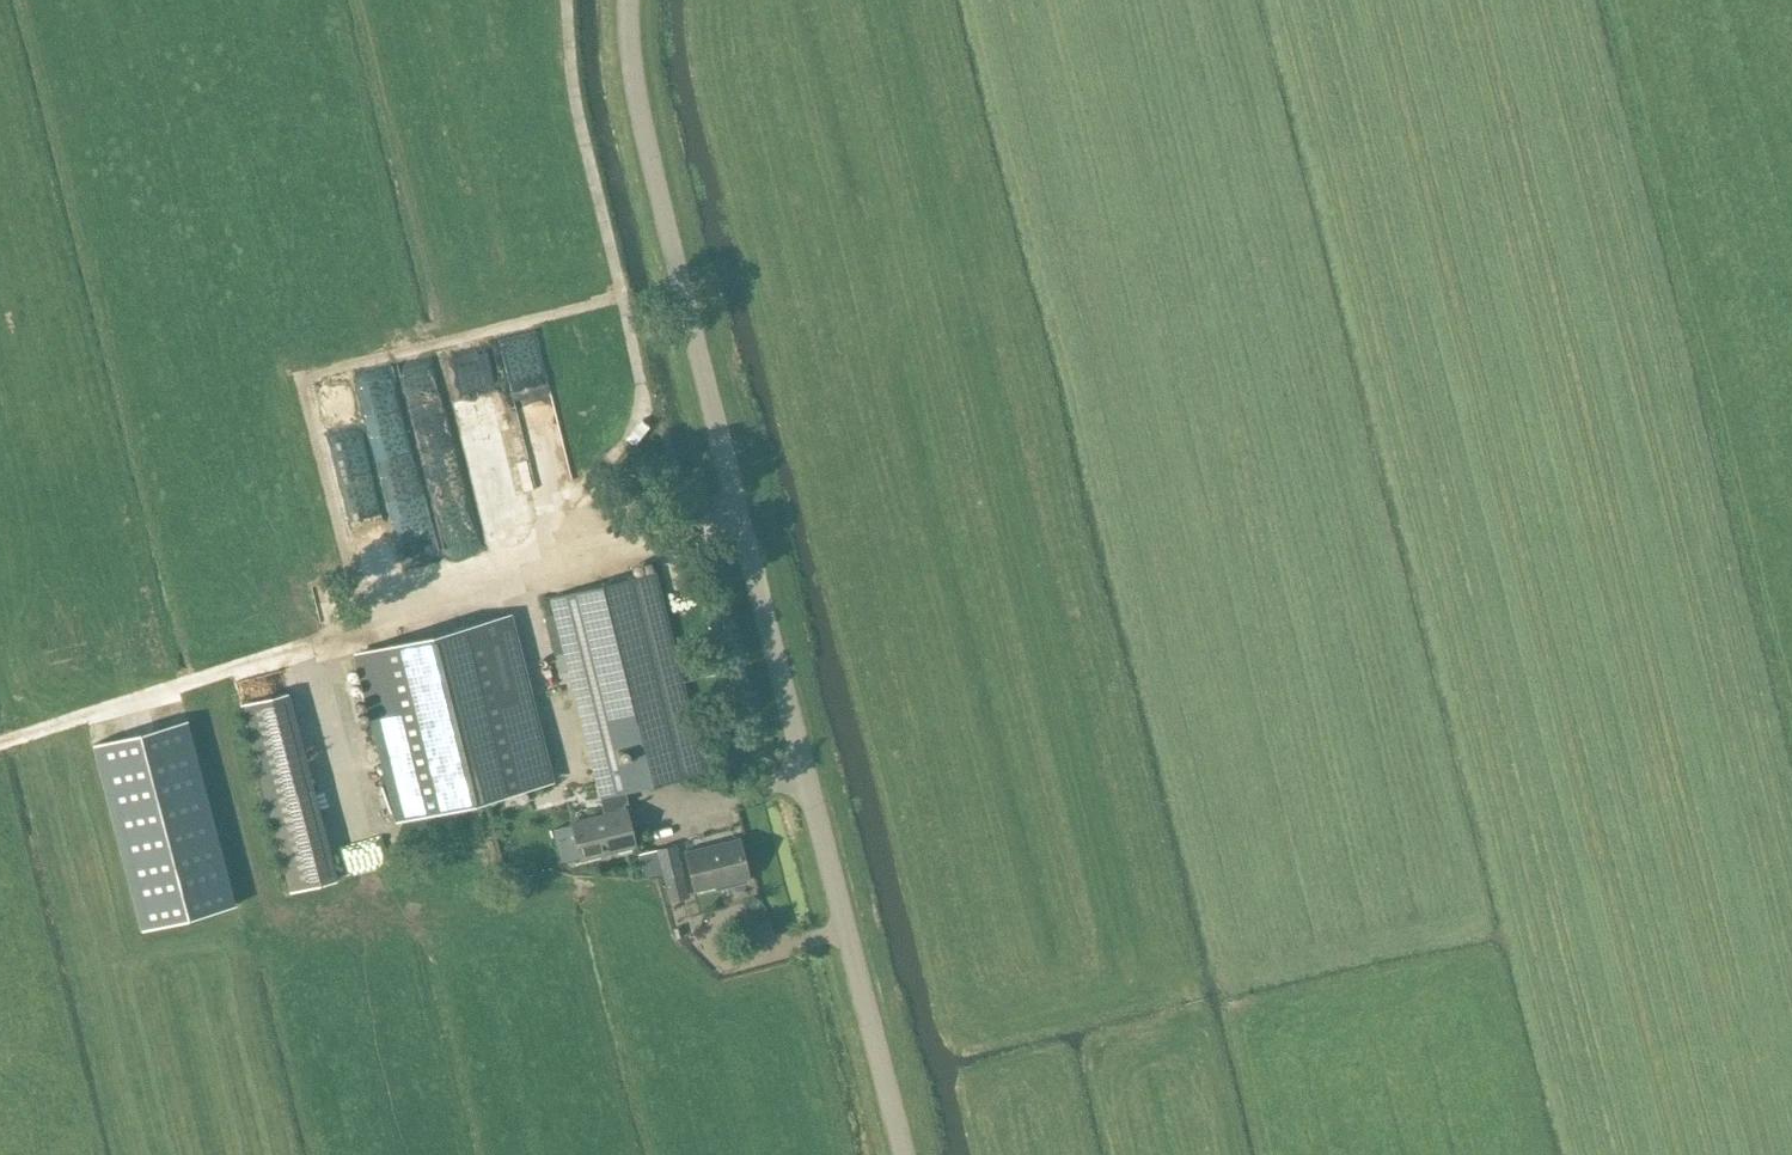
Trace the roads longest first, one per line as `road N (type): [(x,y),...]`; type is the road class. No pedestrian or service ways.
road 1 (unclassified): [(628,0),(648,148),(907,1154)]
road 2 (track): [(556,576),(556,525),(638,426),(641,380),(580,116),(566,0)]
road 3 (track): [(0,743),(303,646)]

